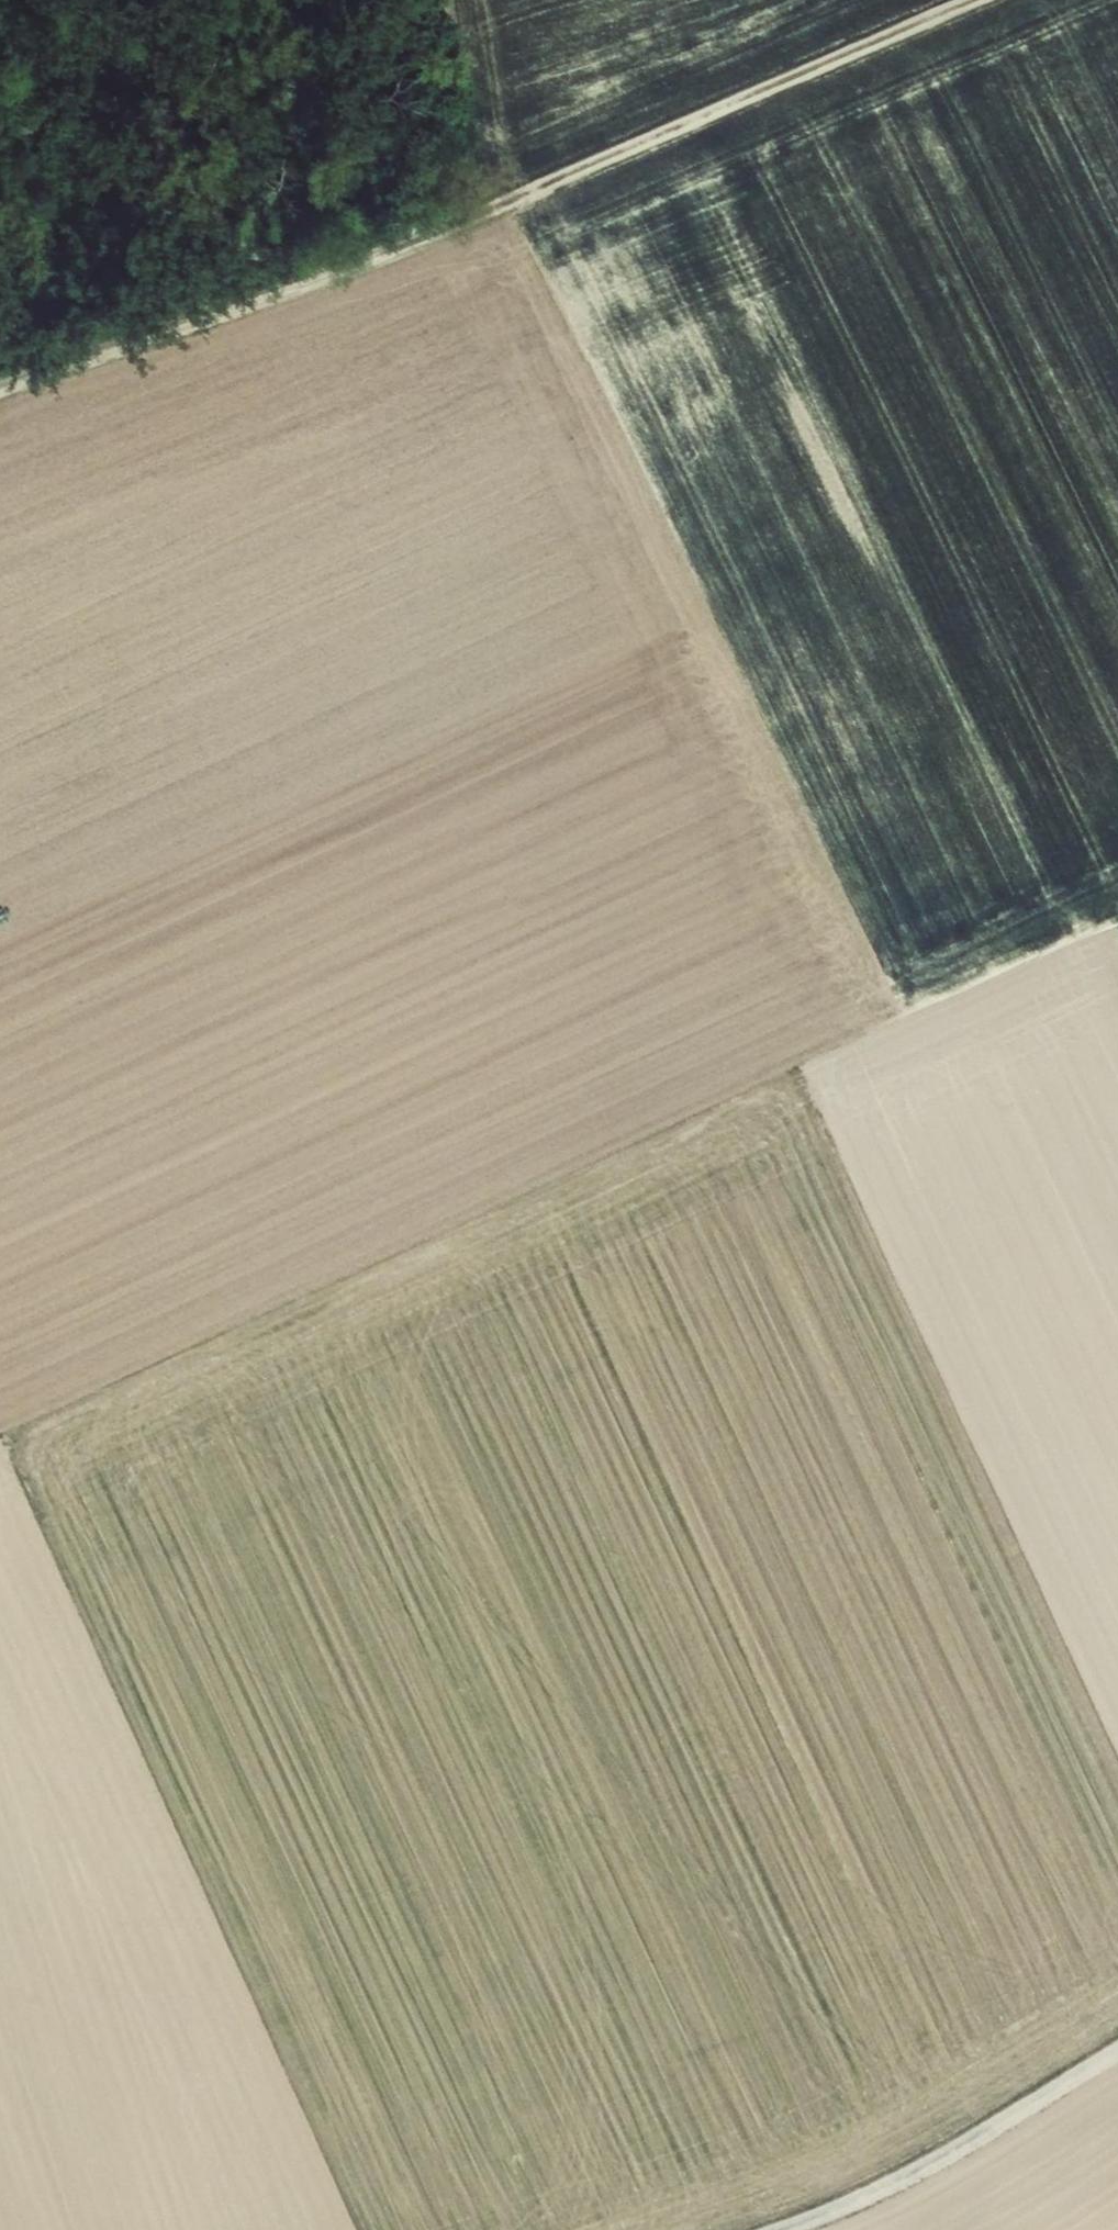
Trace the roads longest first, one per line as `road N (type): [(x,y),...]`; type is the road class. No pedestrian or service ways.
road 1 (track): [(0,390),(464,221),(979,0)]
road 2 (track): [(787,2229),(862,2204),(1117,2049)]

